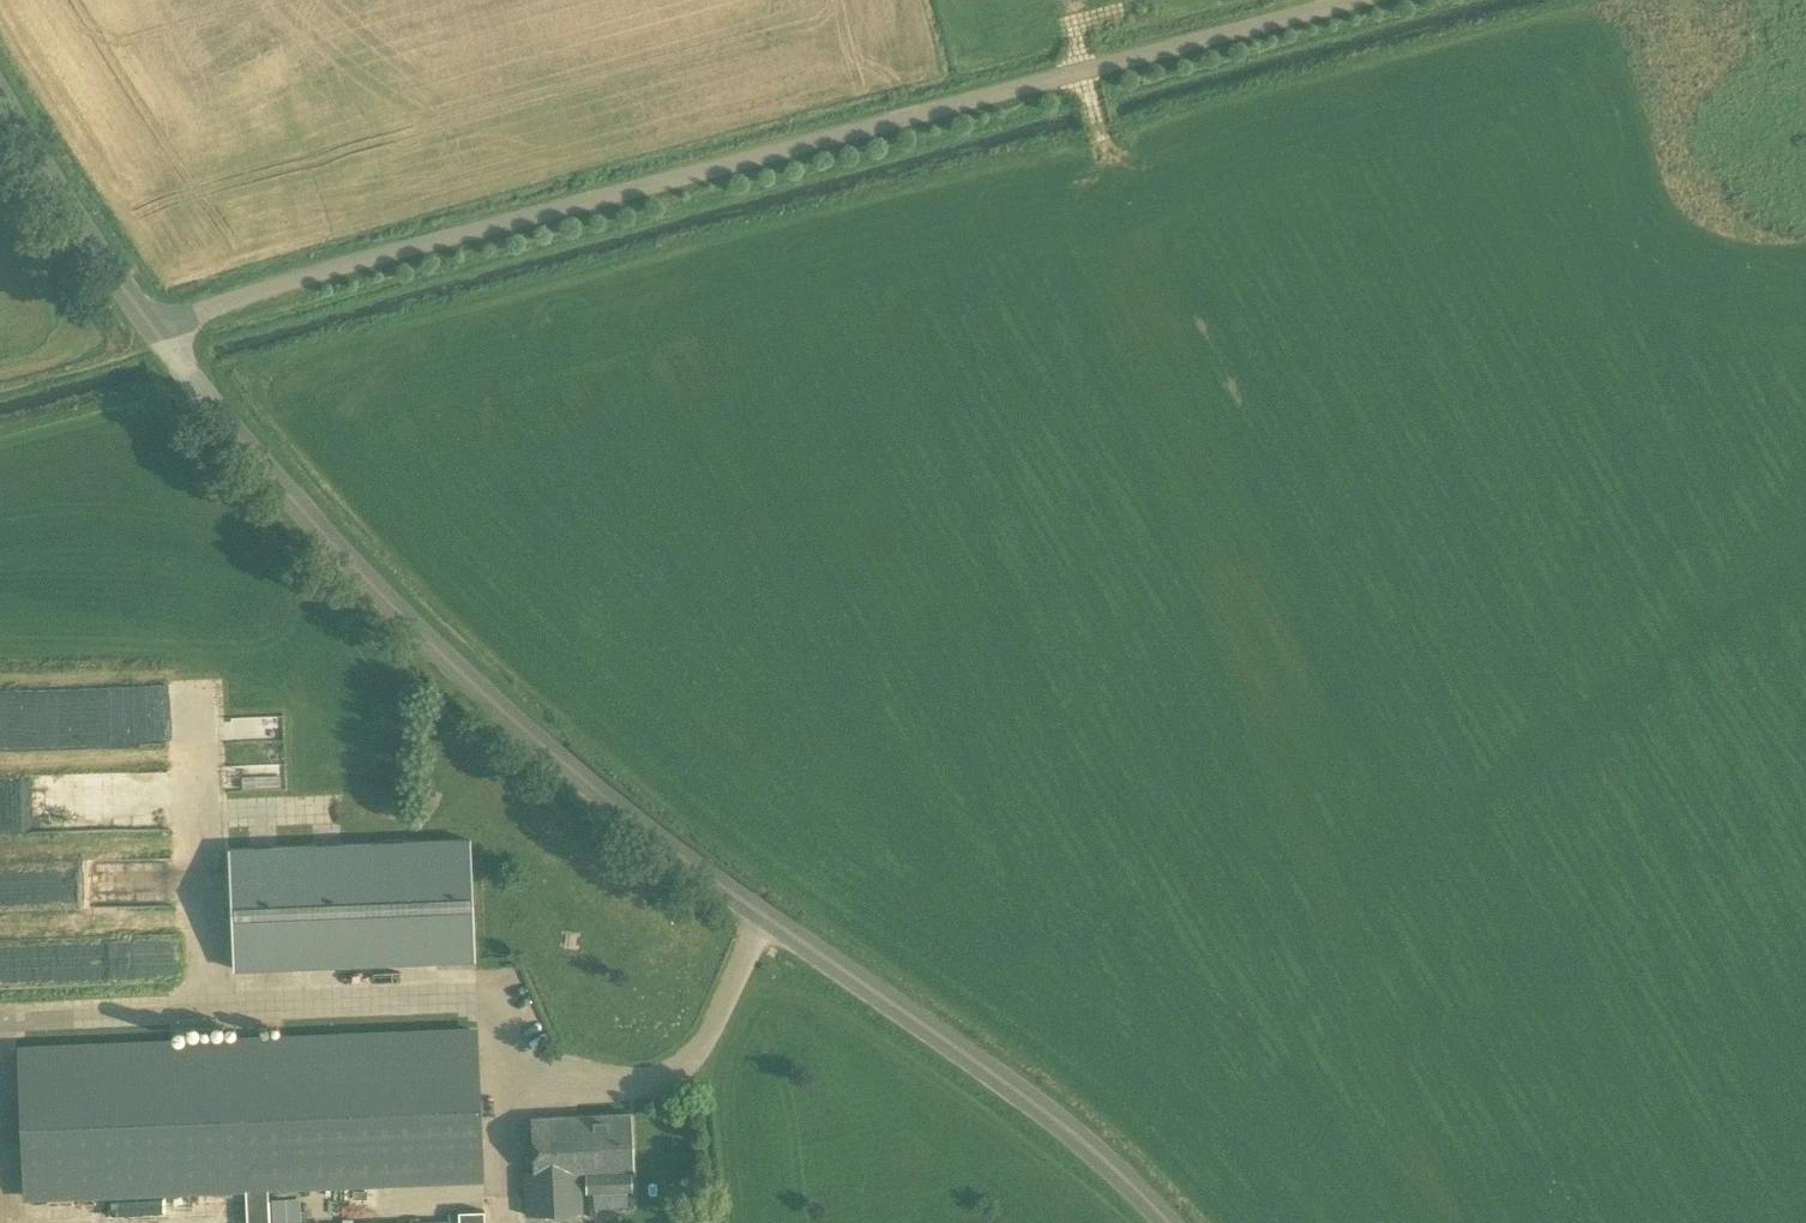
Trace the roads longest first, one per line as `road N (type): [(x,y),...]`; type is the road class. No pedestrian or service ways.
road 1 (tertiary): [(1169,1222),(1059,1120),(681,859),(539,744),(331,545),(152,327)]
road 2 (unclassified): [(152,327),(219,301),(1348,0)]
road 3 (tertiary): [(152,327),(0,85)]

